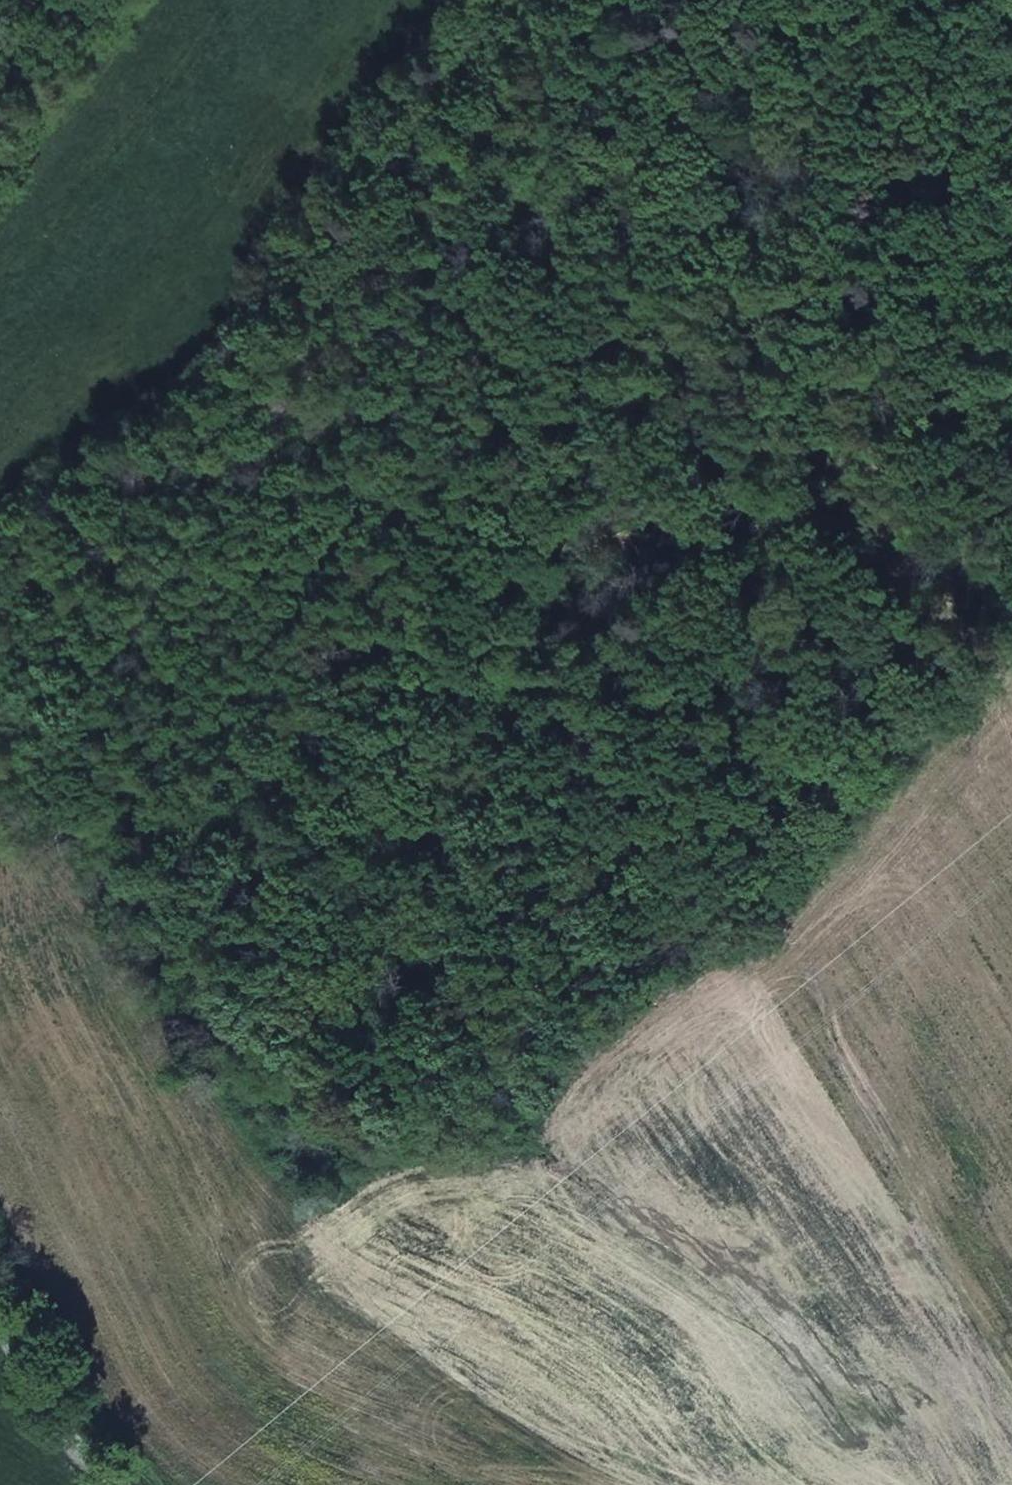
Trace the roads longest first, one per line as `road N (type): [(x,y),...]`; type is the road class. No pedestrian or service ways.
road 1 (track): [(999,0),(1003,217),(980,381),(1011,461)]
road 2 (unclassified): [(0,1326),(55,1428),(107,1484)]

